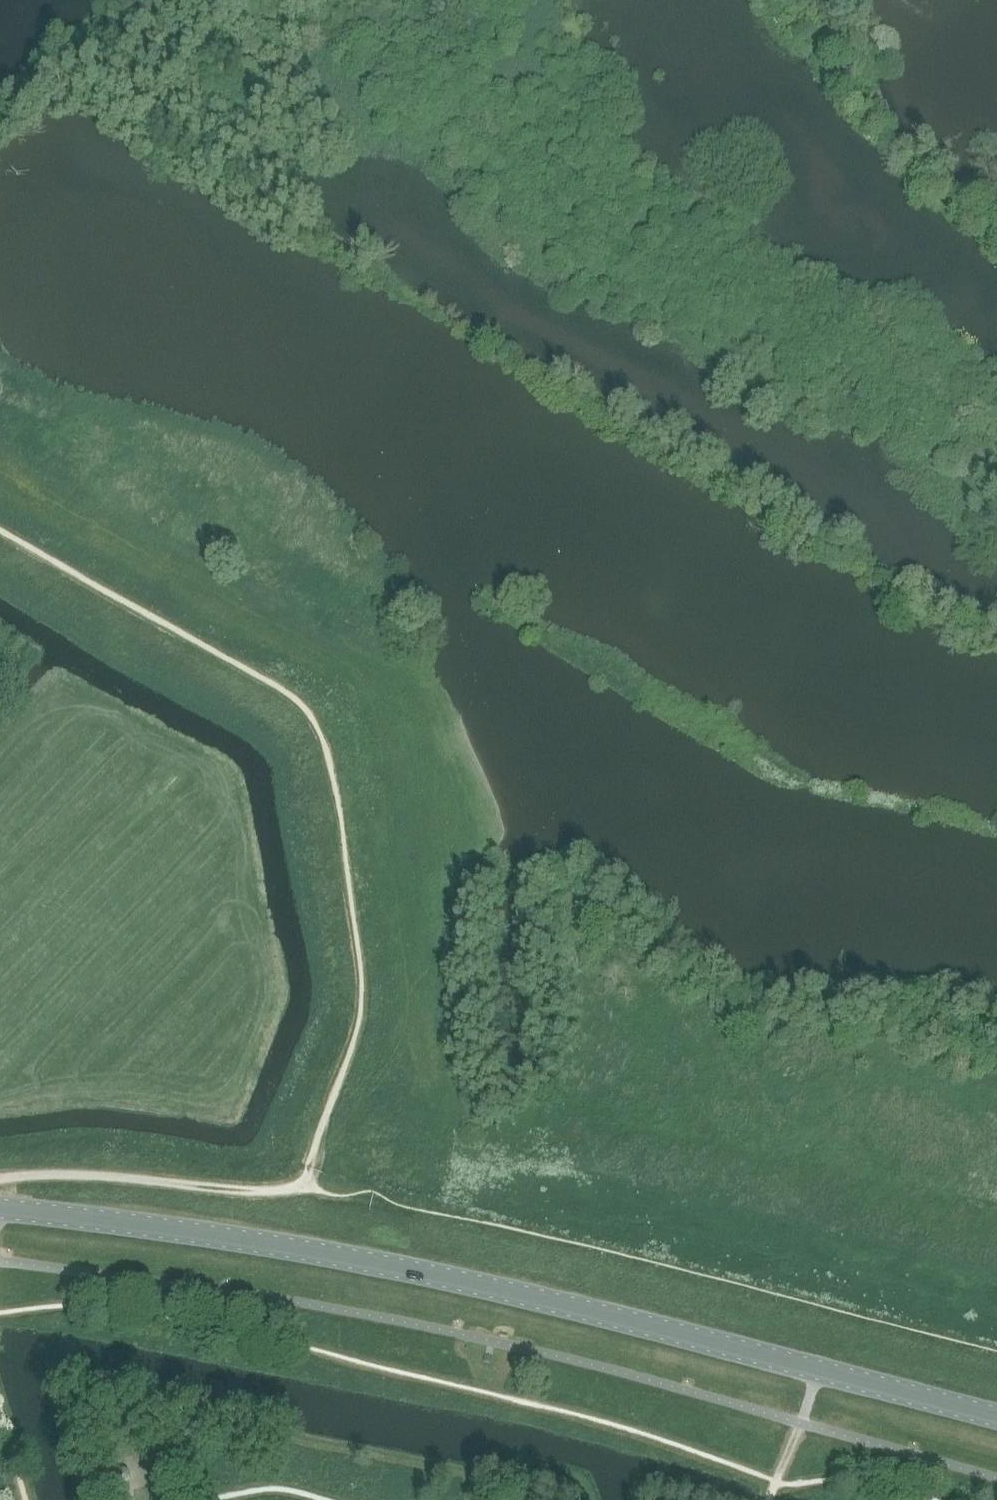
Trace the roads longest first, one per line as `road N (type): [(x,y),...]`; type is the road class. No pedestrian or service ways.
road 1 (tertiary): [(0,1209),(440,1278),(996,1419)]

